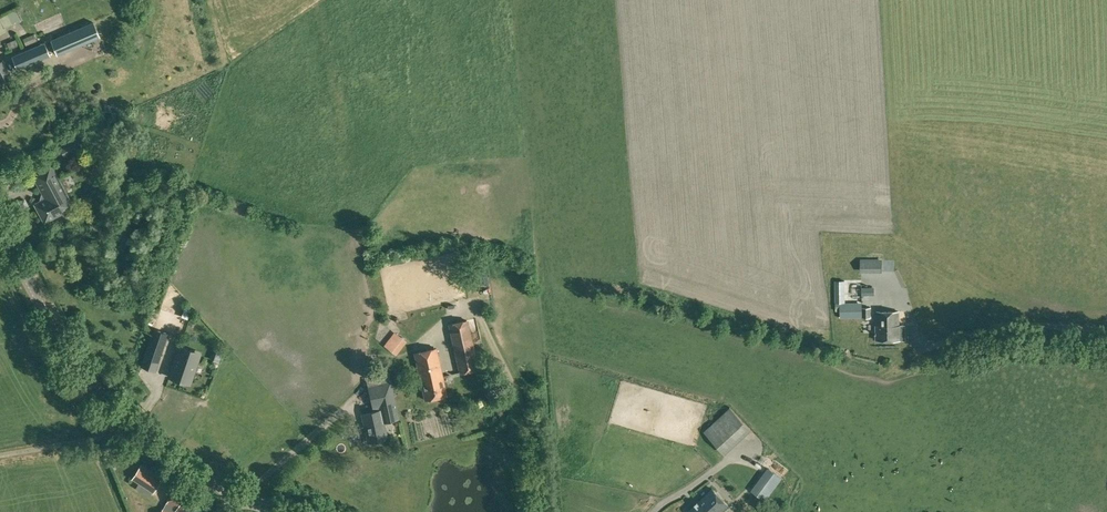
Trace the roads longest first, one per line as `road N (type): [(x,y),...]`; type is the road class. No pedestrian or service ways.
road 1 (tertiary): [(243,496),(164,456),(94,393),(0,228)]
road 2 (unclassified): [(1106,332),(1013,330),(933,348)]

